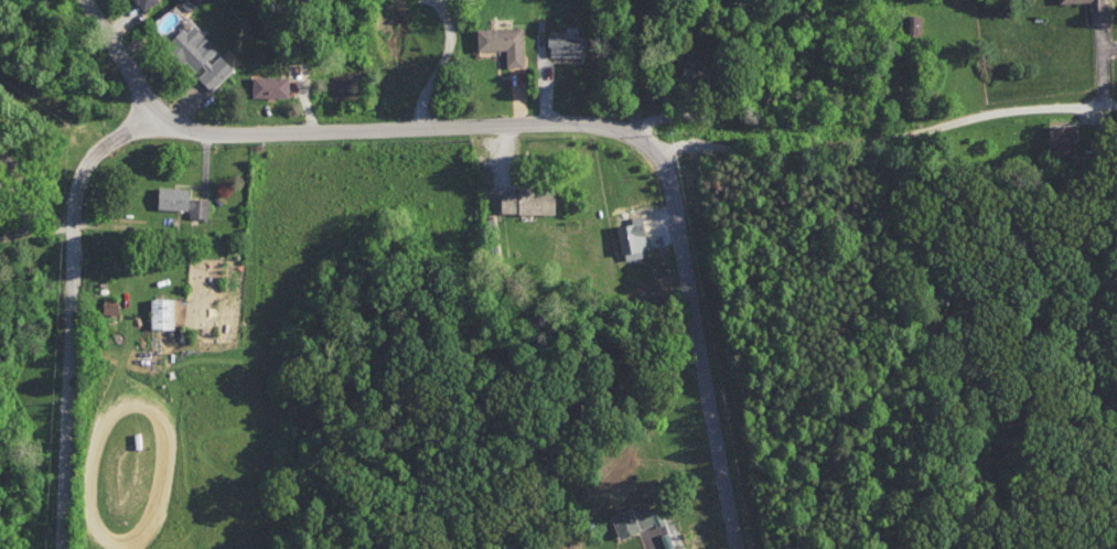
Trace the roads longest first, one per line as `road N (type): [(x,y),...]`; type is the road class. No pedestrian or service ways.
road 1 (tertiary): [(740,548),(674,158),(646,129),(316,136),(159,125),(90,0)]
road 2 (tertiary): [(55,548),(83,155),(111,137),(159,125)]
road 3 (residential): [(674,158),(878,147),(1002,117),(1116,109)]
road 4 (residential): [(962,130),(947,157),(923,172),(729,177),(674,158)]
road 5 (residential): [(646,129),(639,0)]

